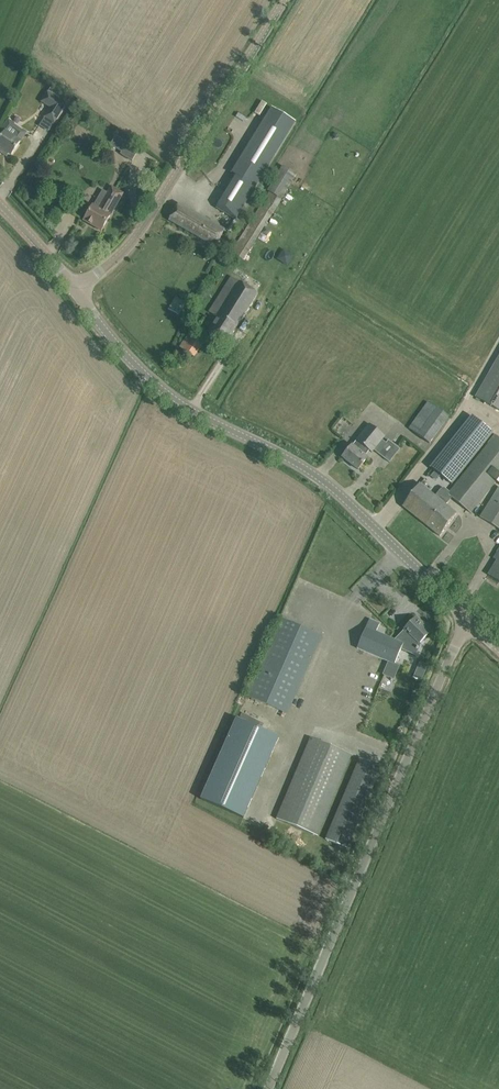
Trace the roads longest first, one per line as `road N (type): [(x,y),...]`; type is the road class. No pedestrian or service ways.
road 1 (tertiary): [(473,622),(325,483),(160,388),(76,289)]
road 2 (unclassified): [(273,1088),(473,622)]
road 3 (tertiary): [(76,289),(134,236),(280,0)]

